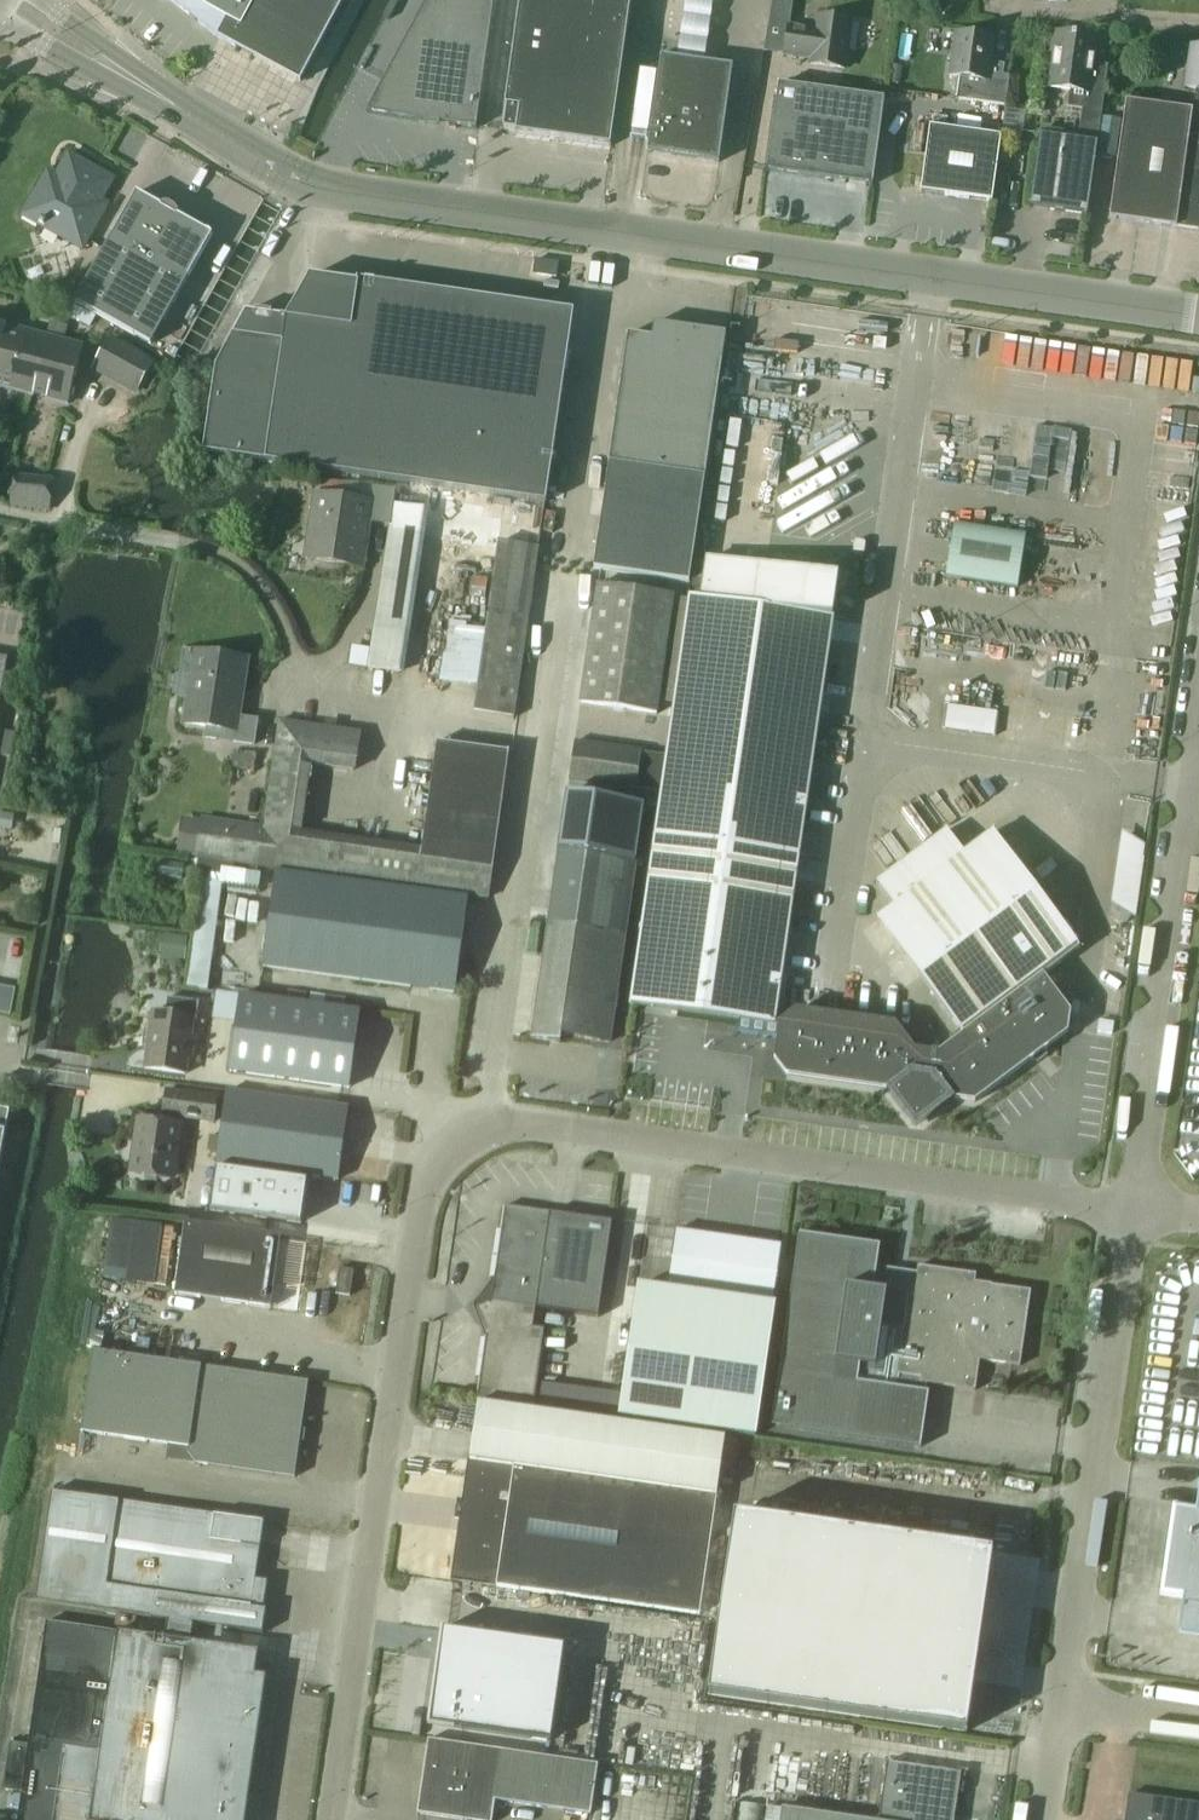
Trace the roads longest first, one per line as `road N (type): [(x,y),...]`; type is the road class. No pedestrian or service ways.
road 1 (unclassified): [(1198,319),(355,196),(283,172),(183,111)]
road 2 (unclassified): [(333,1819),(425,1190),(454,1142),(488,1126)]
road 3 (unclassified): [(488,1126),(528,1124),(1135,1211)]
road 4 (unclassified): [(488,1126),(565,577)]
road 5 (unclassified): [(1135,1211),(1064,1699)]
road 6 (unclassified): [(1135,1211),(1198,747)]
road 7 (unclassified): [(0,30),(183,111)]
road 8 (unclassified): [(1198,26),(1007,8)]
road 9 (unclassified): [(183,111),(43,0)]
road 10 (unclassified): [(1198,1719),(1064,1699)]
road 11 (unclassified): [(1064,1699),(1044,1819)]

